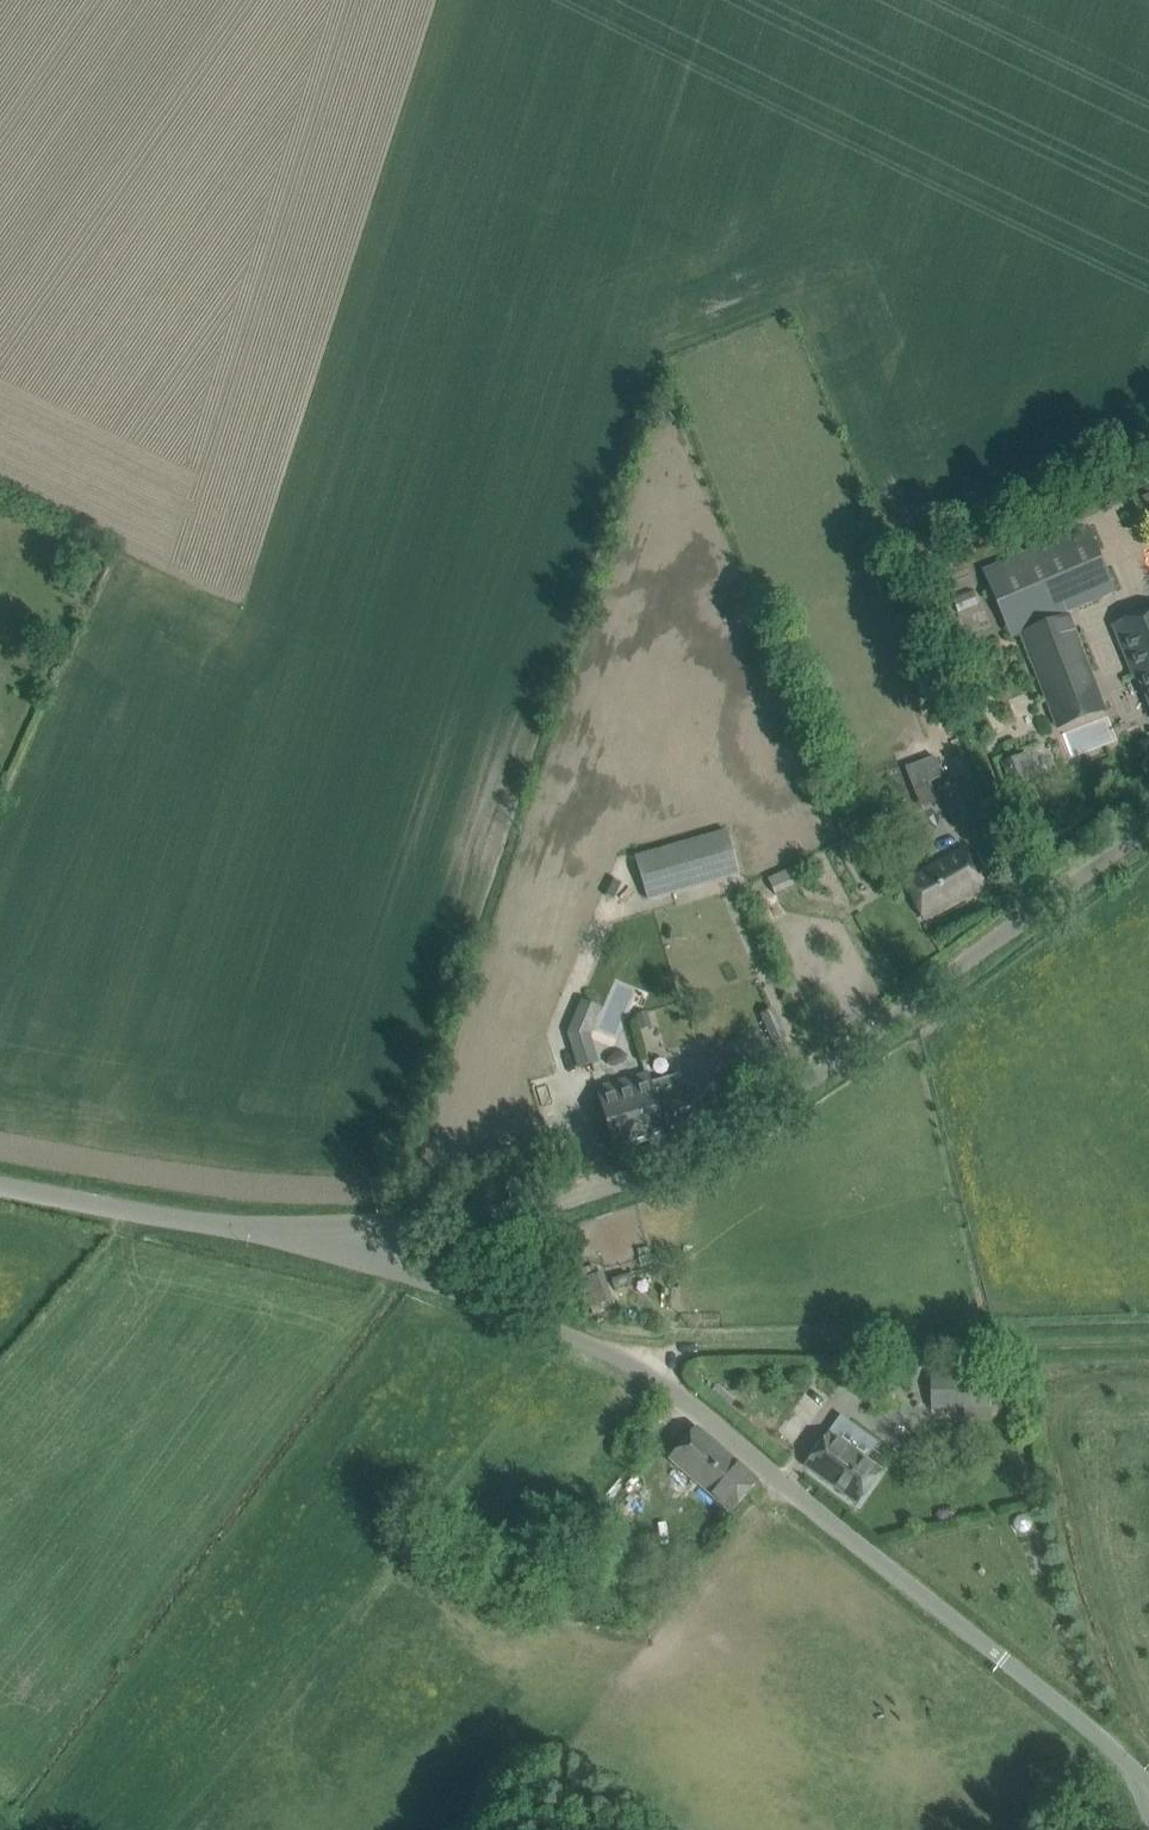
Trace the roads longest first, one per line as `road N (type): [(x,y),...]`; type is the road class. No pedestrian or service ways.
road 1 (unclassified): [(1142,1779),(631,1361),(348,1245)]
road 2 (unclassified): [(348,1245),(604,1192),(728,1150),(1148,837)]
road 3 (unclassified): [(348,1245),(0,1183)]

